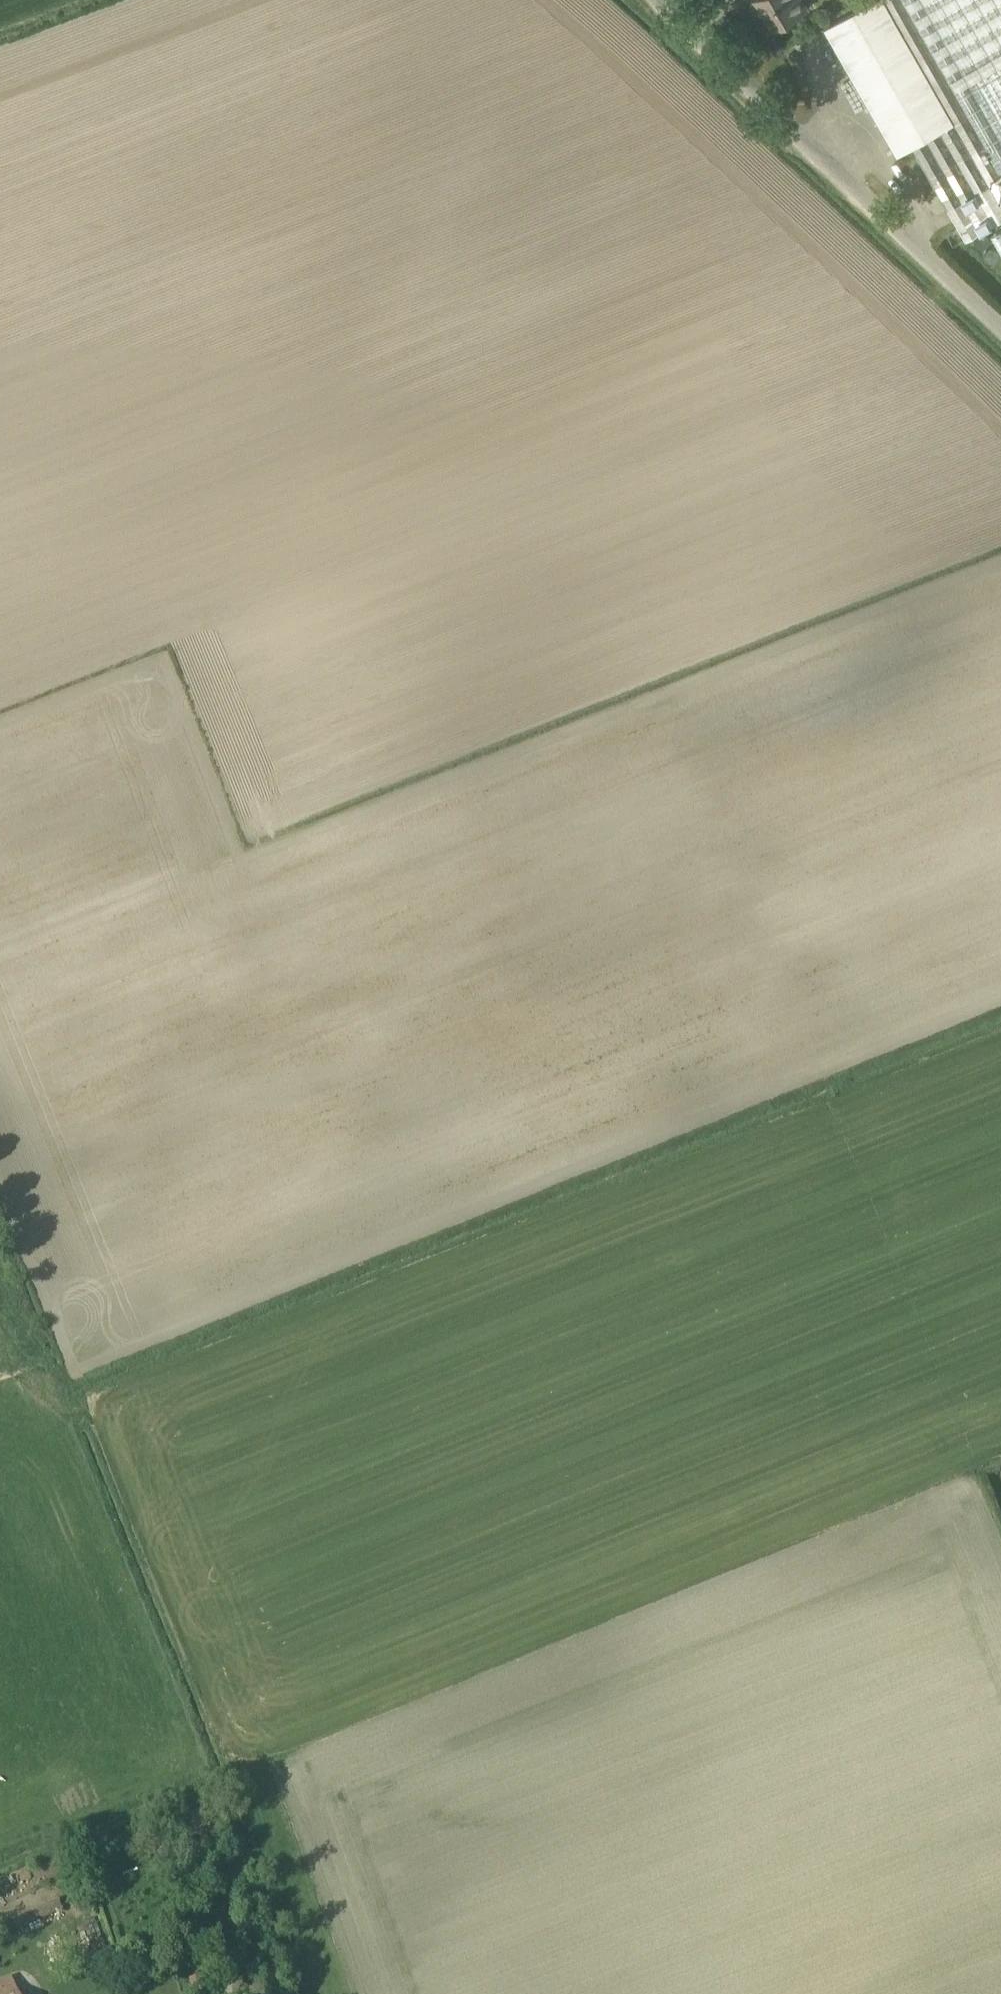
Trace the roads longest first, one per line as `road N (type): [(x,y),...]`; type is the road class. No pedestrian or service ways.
road 1 (unclassified): [(1000,335),(651,0)]

